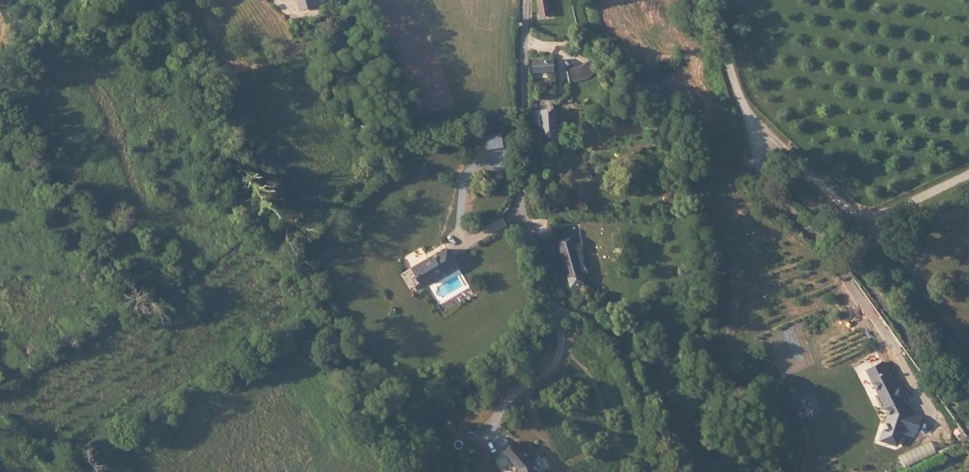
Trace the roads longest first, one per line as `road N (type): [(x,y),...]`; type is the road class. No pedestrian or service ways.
road 1 (unclassified): [(968,426),(865,275),(777,198),(759,166),(715,0)]
road 2 (unclassified): [(647,400),(625,350),(597,319),(556,314),(525,218),(526,0)]
road 3 (track): [(556,314),(426,433)]

